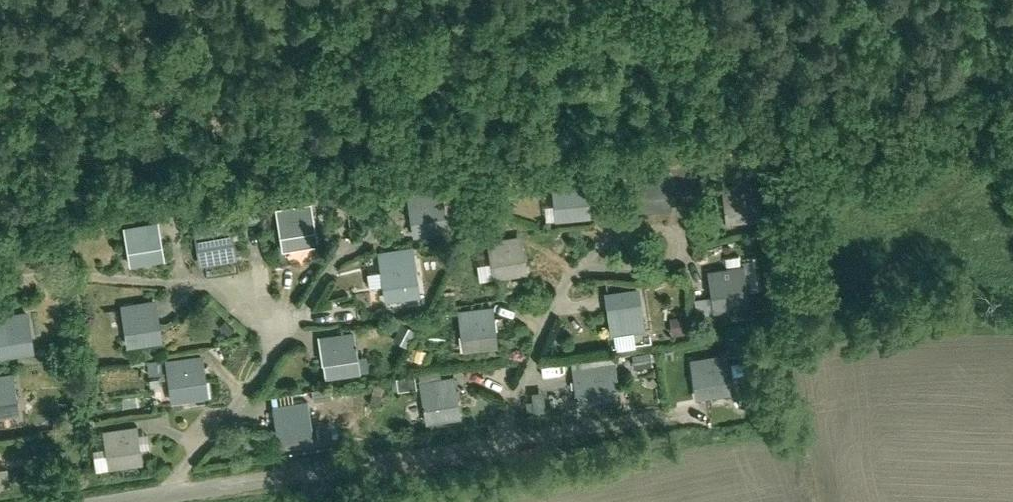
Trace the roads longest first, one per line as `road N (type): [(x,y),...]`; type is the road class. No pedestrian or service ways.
road 1 (residential): [(169,491),(497,440)]
road 2 (residential): [(280,336),(214,275),(80,263),(0,271)]
road 3 (residential): [(497,440),(575,263),(634,241)]
road 4 (residential): [(169,491),(280,336)]

